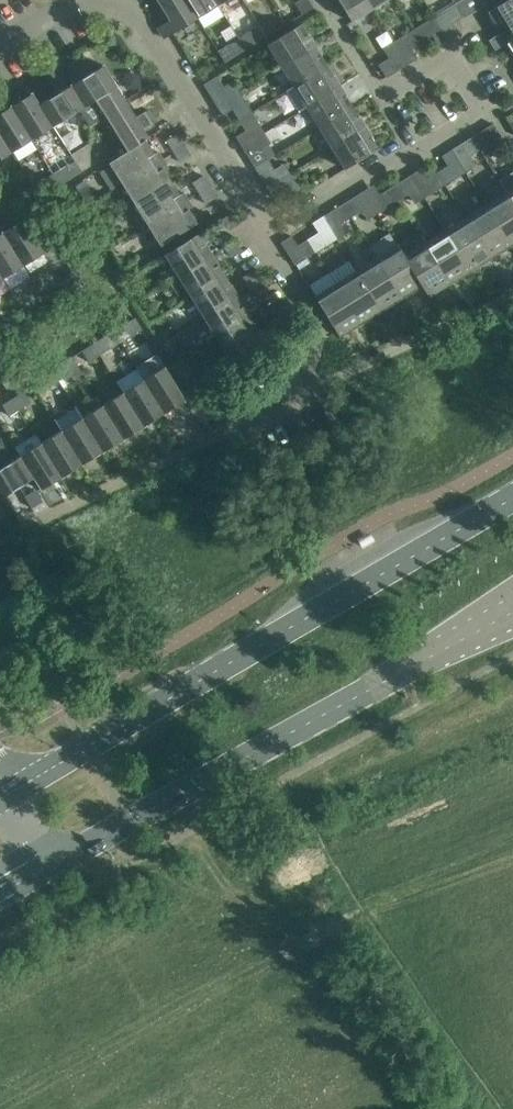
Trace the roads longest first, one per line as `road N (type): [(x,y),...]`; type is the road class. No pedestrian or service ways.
road 1 (secondary): [(512,499),(5,795)]
road 2 (secondary): [(47,868),(512,610)]
road 3 (residential): [(273,232),(492,104),(457,50),(382,97),(320,0)]
road 4 (residential): [(273,232),(135,10),(86,0)]
road 5 (residential): [(286,404),(320,329),(271,246),(273,232)]

